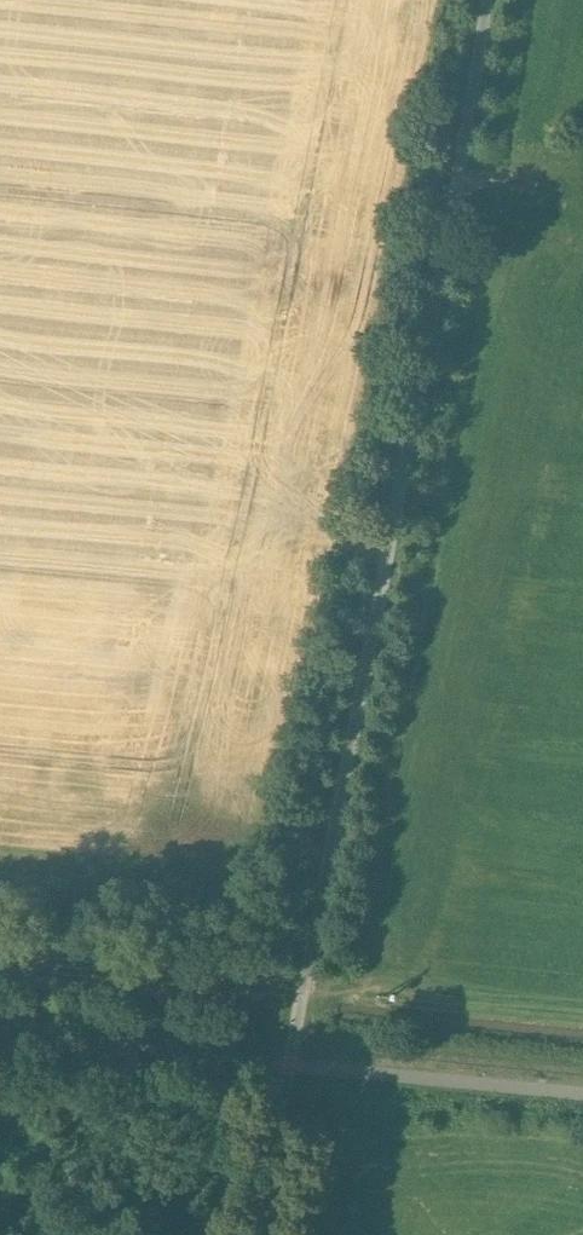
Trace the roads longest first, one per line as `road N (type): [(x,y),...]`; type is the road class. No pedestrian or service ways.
road 1 (unclassified): [(269,1234),(310,950),(497,0)]

